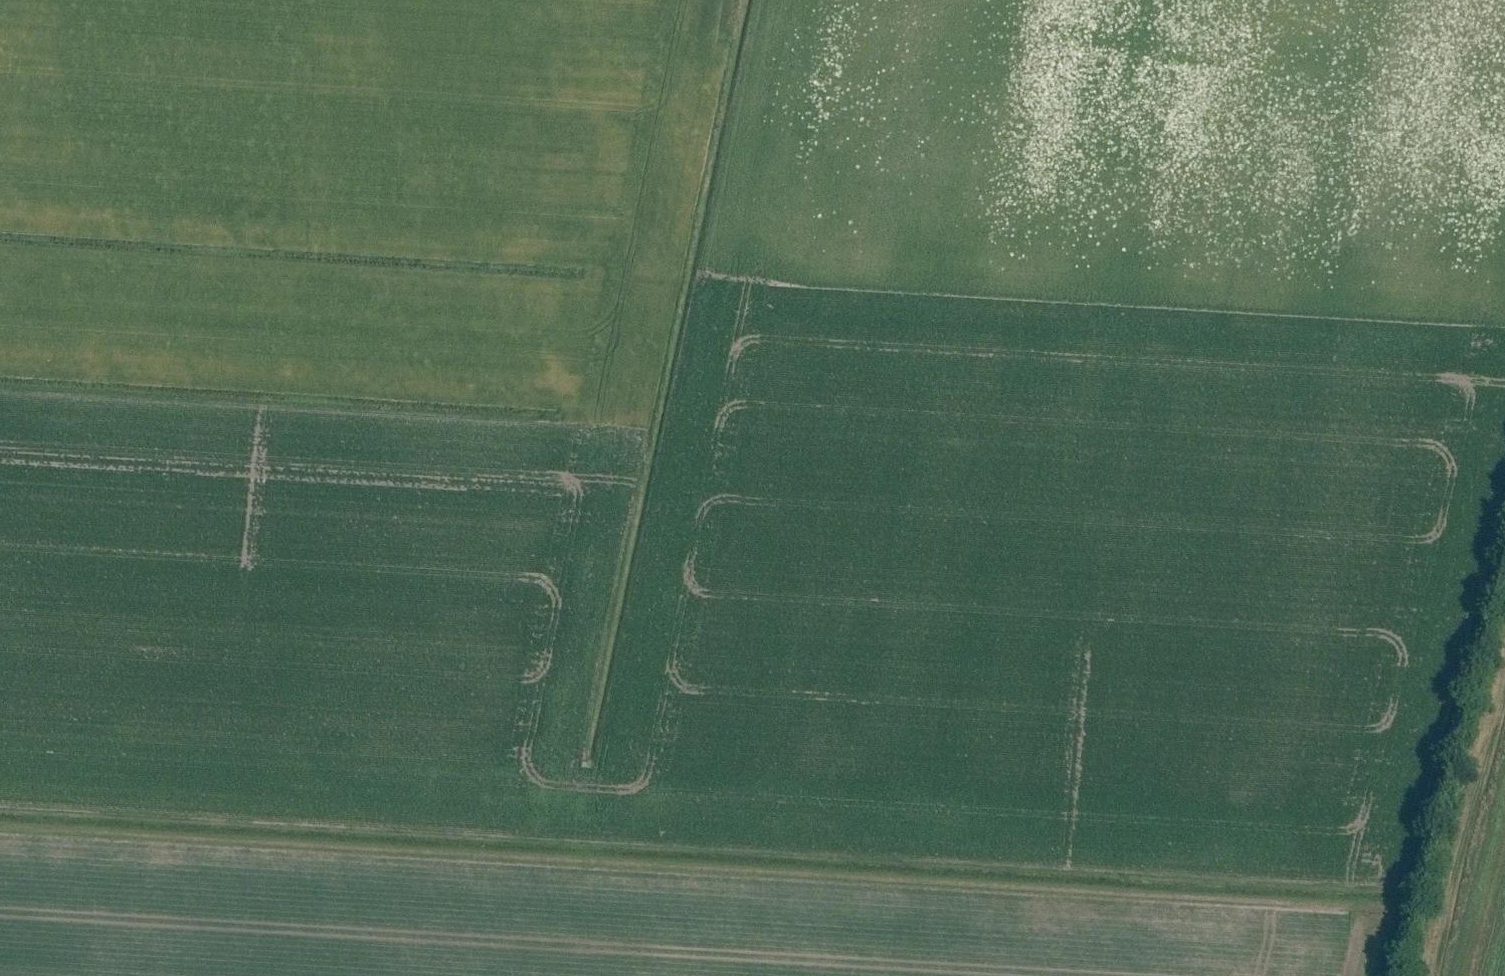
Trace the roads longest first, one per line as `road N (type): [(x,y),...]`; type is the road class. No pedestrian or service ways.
road 1 (track): [(1504,677),(1429,975)]

